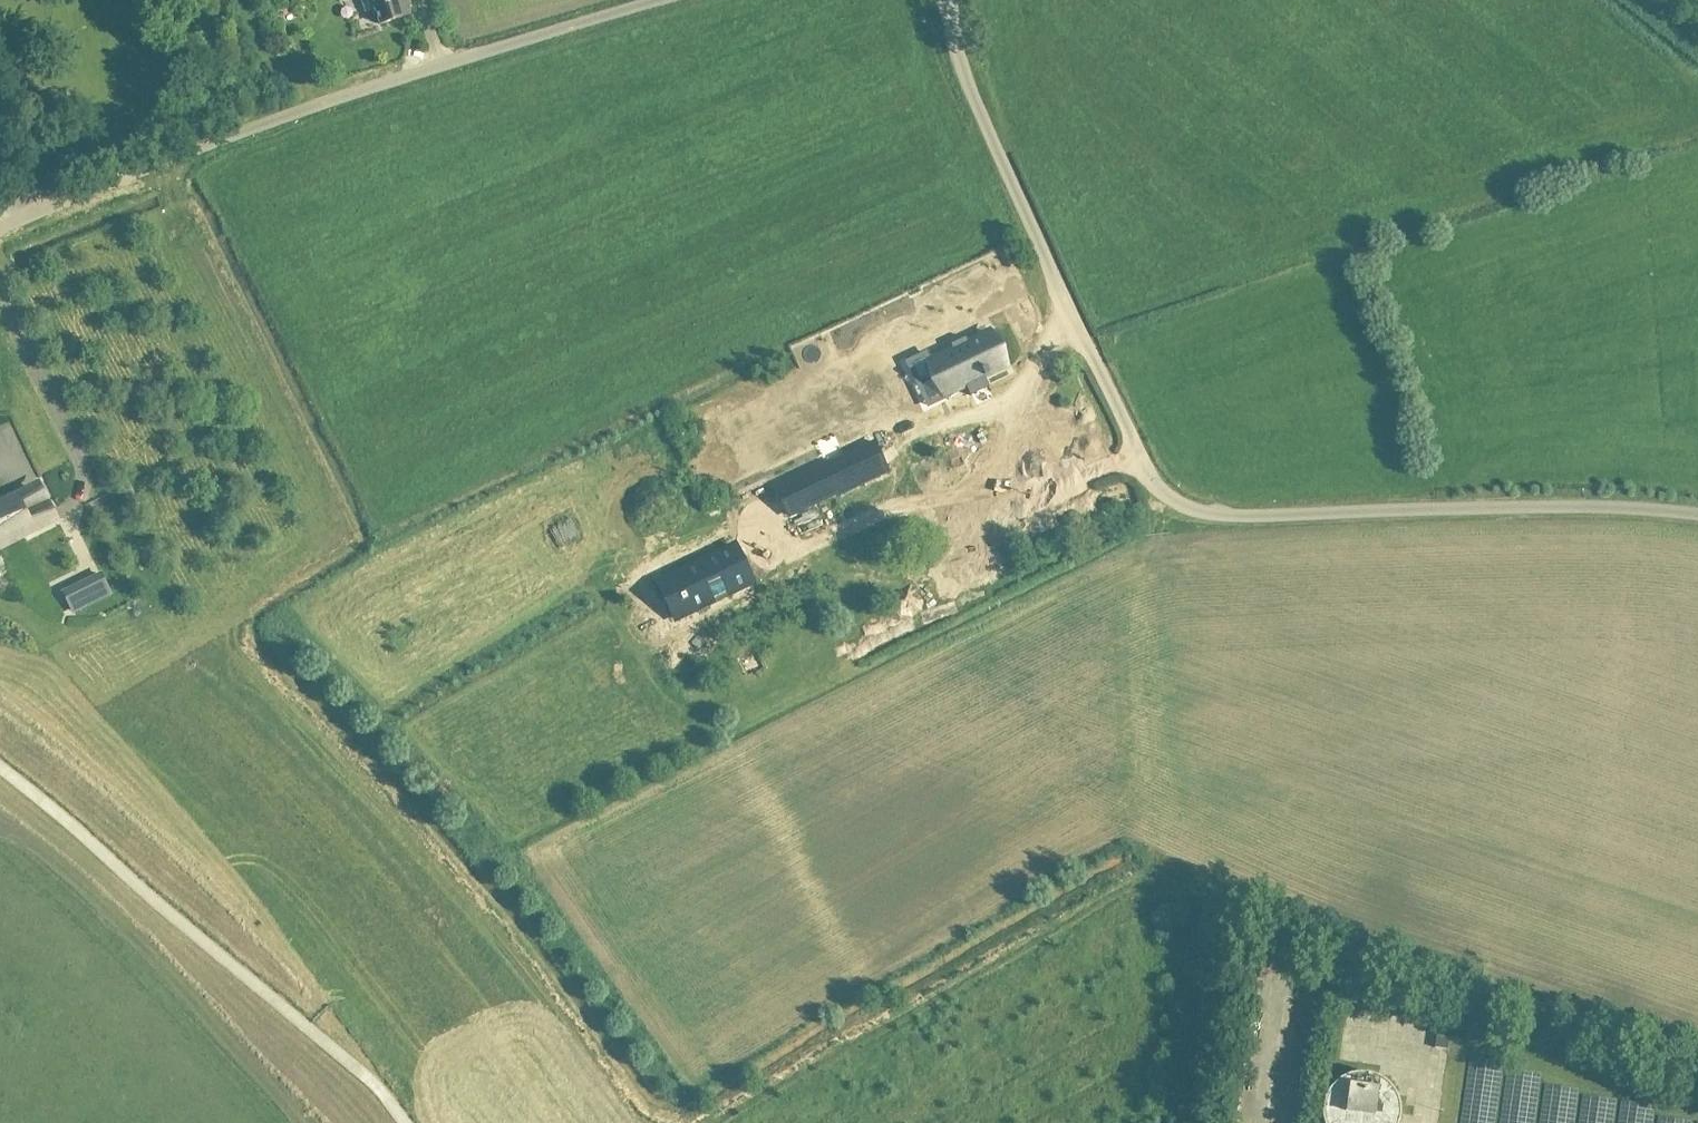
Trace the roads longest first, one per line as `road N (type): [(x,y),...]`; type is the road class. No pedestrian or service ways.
road 1 (unclassified): [(1697,511),(1590,503),(1215,514),(1168,495),(1142,465),(968,79),(952,0)]
road 2 (unclassified): [(0,226),(231,132),(666,0)]

